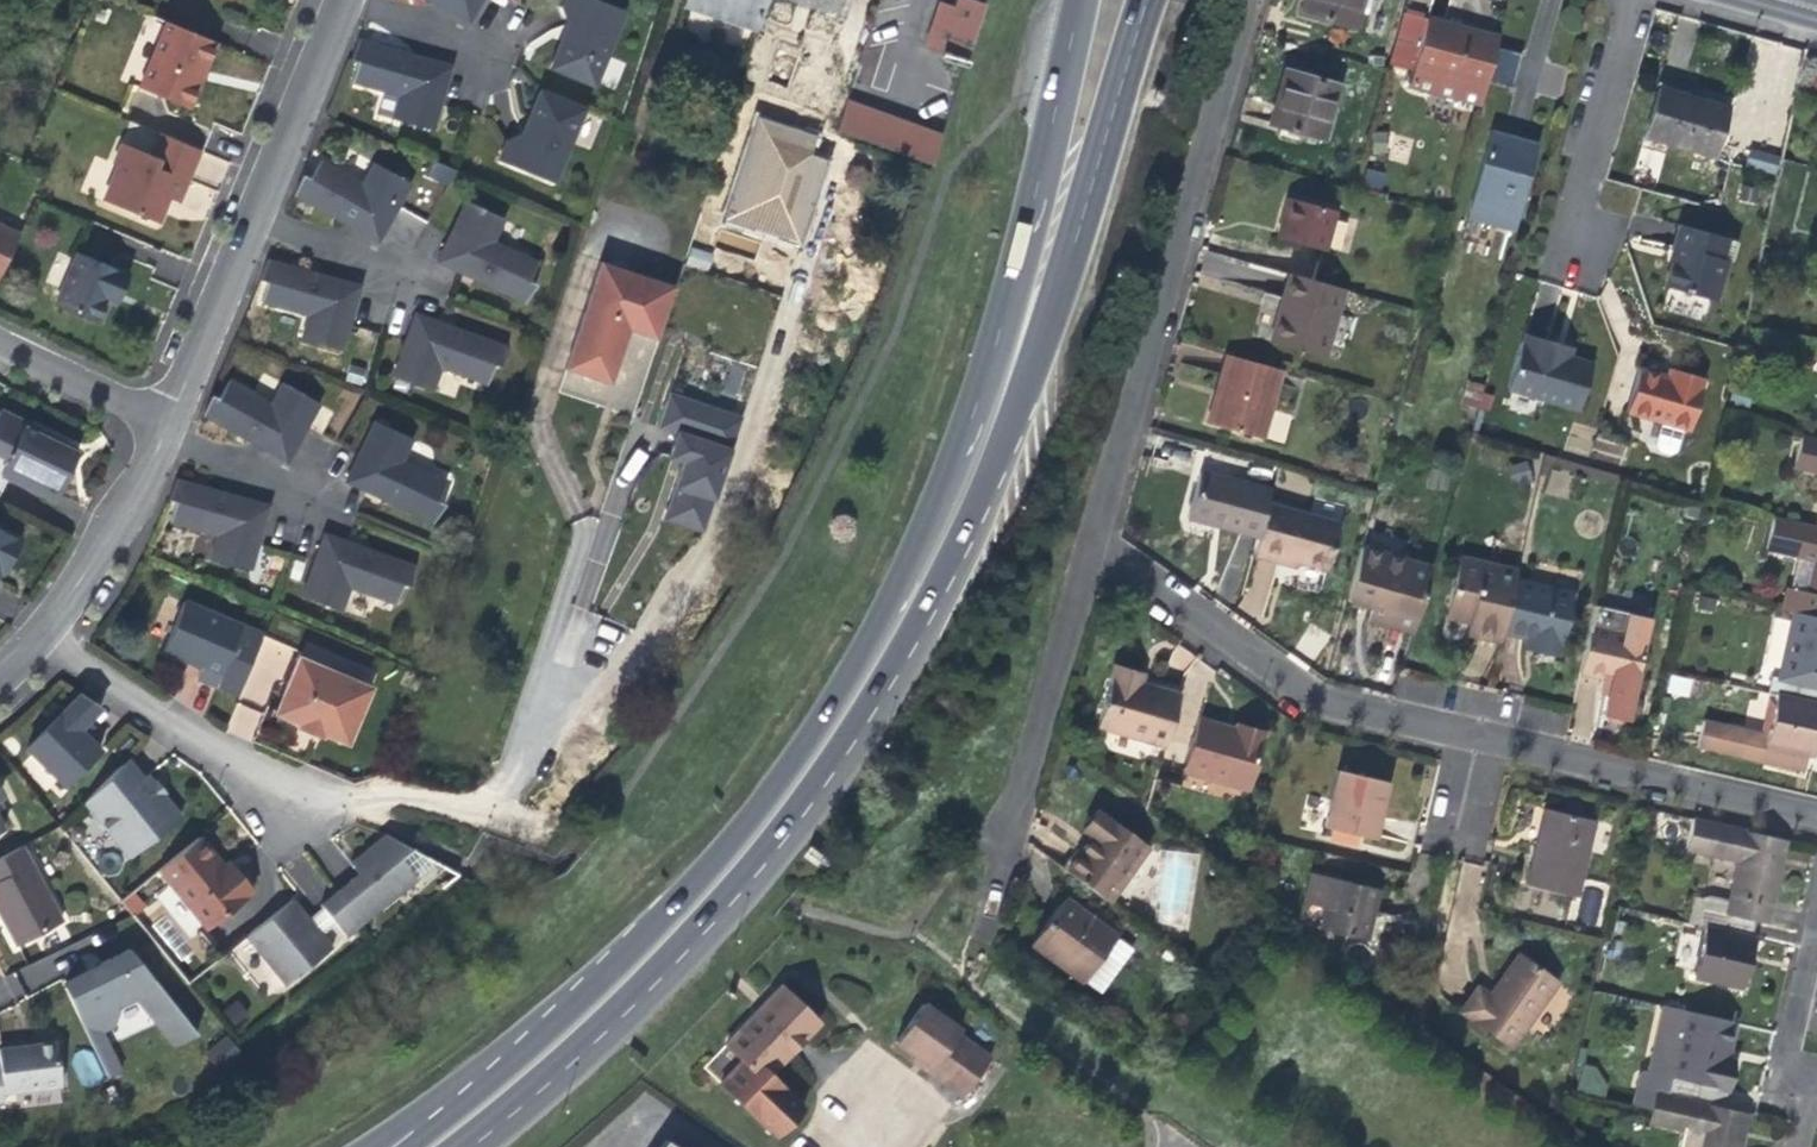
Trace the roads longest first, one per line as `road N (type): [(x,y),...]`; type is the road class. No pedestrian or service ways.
road 1 (secondary): [(478,1146),(555,1094),(750,911),(886,745),(982,533),(1146,0)]
road 2 (secondary): [(1082,0),(999,319),(923,540),(827,725),(692,892),(446,1105)]
road 3 (residential): [(1095,542),(1252,0)]
road 4 (residential): [(18,631),(231,758),(533,830)]
road 5 (residential): [(967,972),(1095,542)]
road 6 (residential): [(1476,738),(1310,696),(1095,542)]
road 7 (residential): [(1816,823),(1476,738)]
road 8 (residential): [(1631,0),(1573,222),(1578,249)]
road 9 (residential): [(18,631),(166,424)]
road 10 (residential): [(258,217),(349,0)]
road 11 (residential): [(166,424),(258,217)]
road 12 (residential): [(166,424),(0,344)]
road 13 (residential): [(1813,1083),(1785,1075),(1816,933)]
road 14 (residential): [(413,277),(258,217)]
road 15 (residential): [(310,504),(166,424)]
road 16 (residential): [(496,57),(371,0)]

